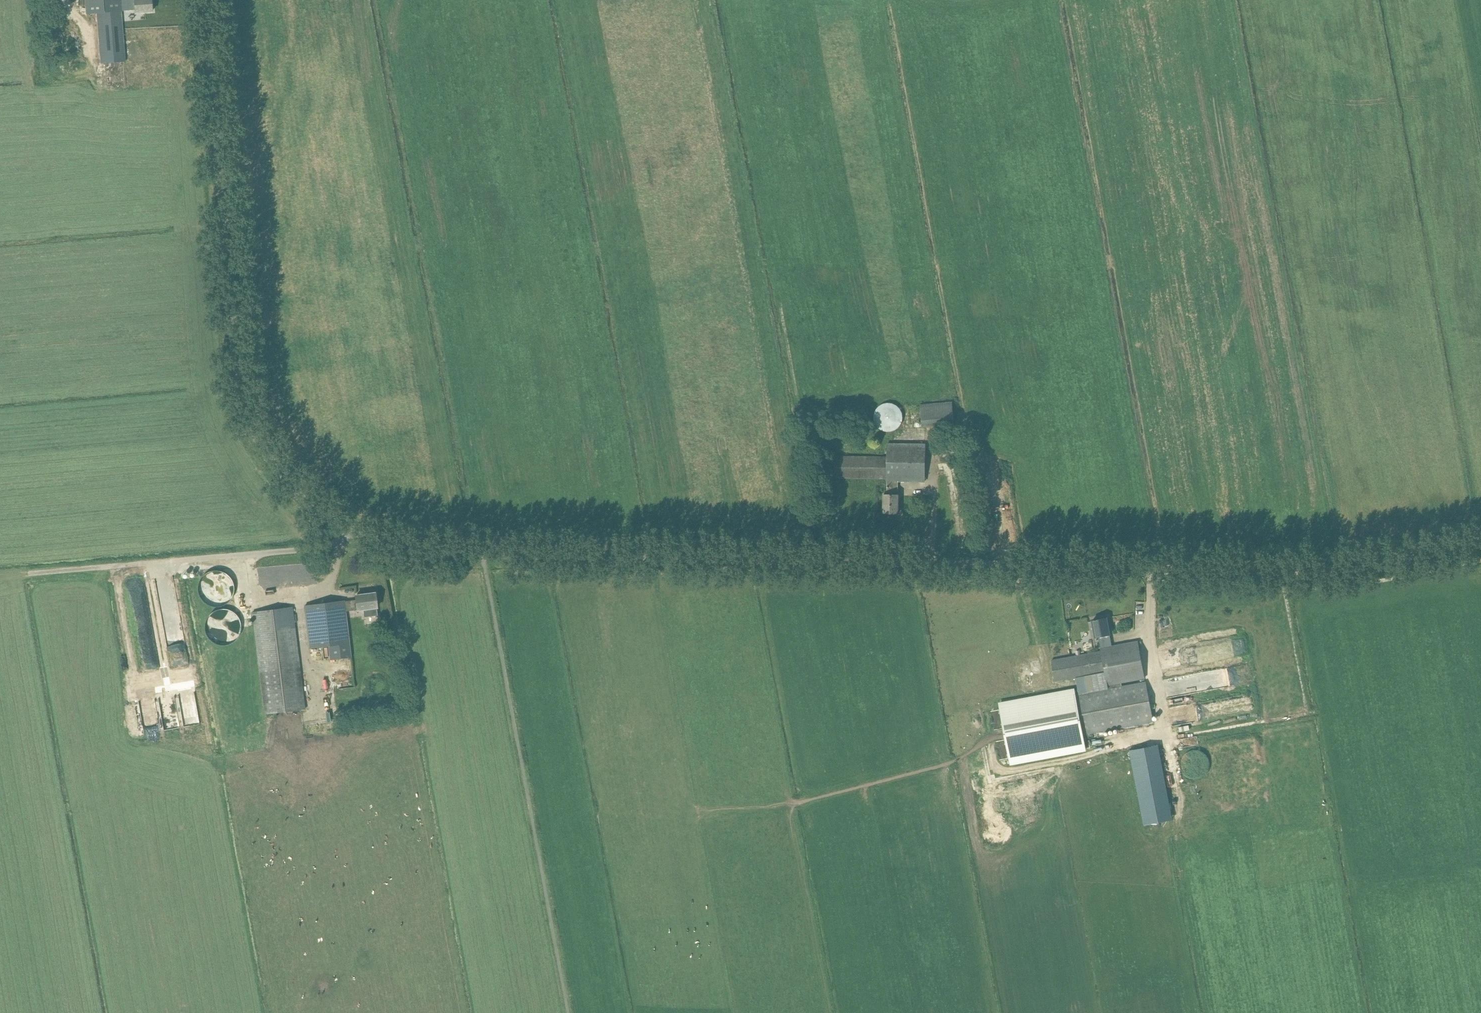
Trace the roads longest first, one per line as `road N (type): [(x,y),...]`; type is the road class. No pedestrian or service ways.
road 1 (unclassified): [(483,555),(1297,572),(1480,543)]
road 2 (unclassified): [(347,532),(273,466),(240,397),(204,0)]
road 3 (unclassified): [(347,532),(337,546),(29,574)]
road 4 (unclassified): [(483,555),(415,551),(347,532)]

